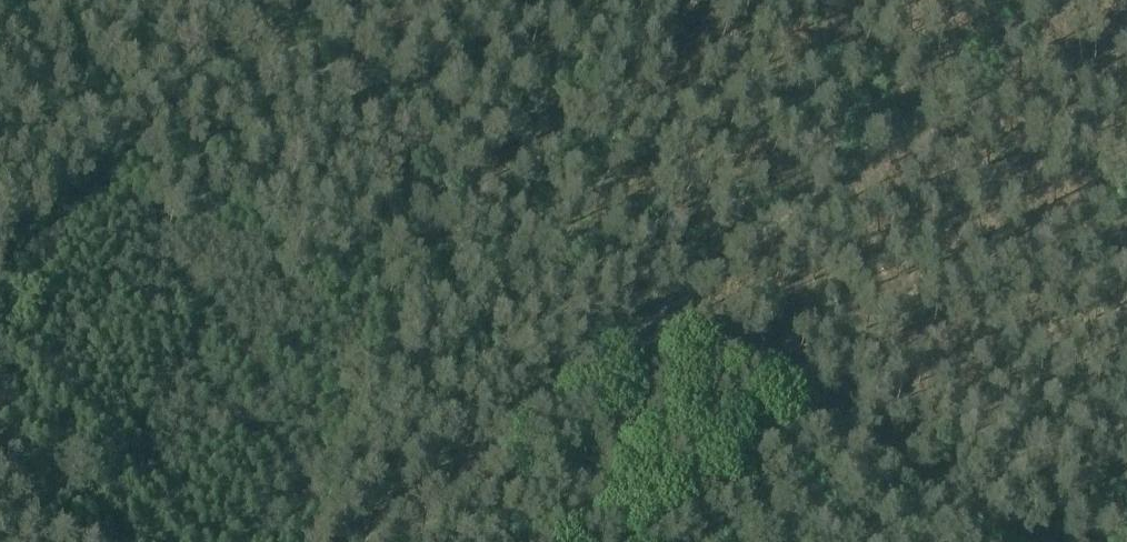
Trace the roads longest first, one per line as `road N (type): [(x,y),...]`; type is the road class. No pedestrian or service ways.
road 1 (track): [(1009,541),(234,0)]
road 2 (track): [(360,541),(671,302),(1041,0)]

